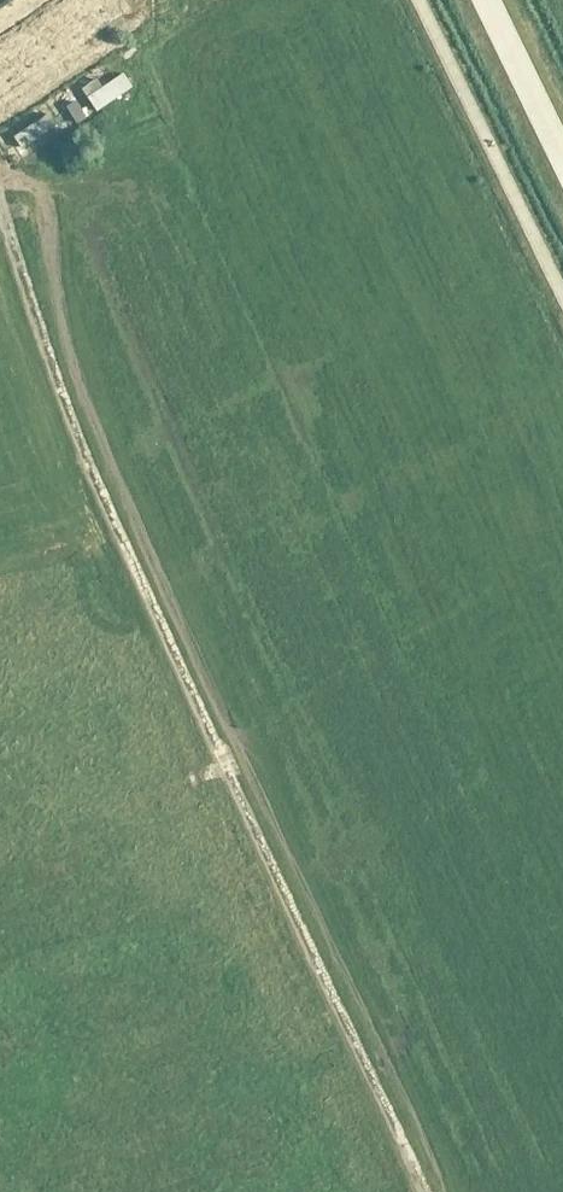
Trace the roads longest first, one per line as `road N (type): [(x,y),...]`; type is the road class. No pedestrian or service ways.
road 1 (tertiary): [(562,161),(485,0)]

